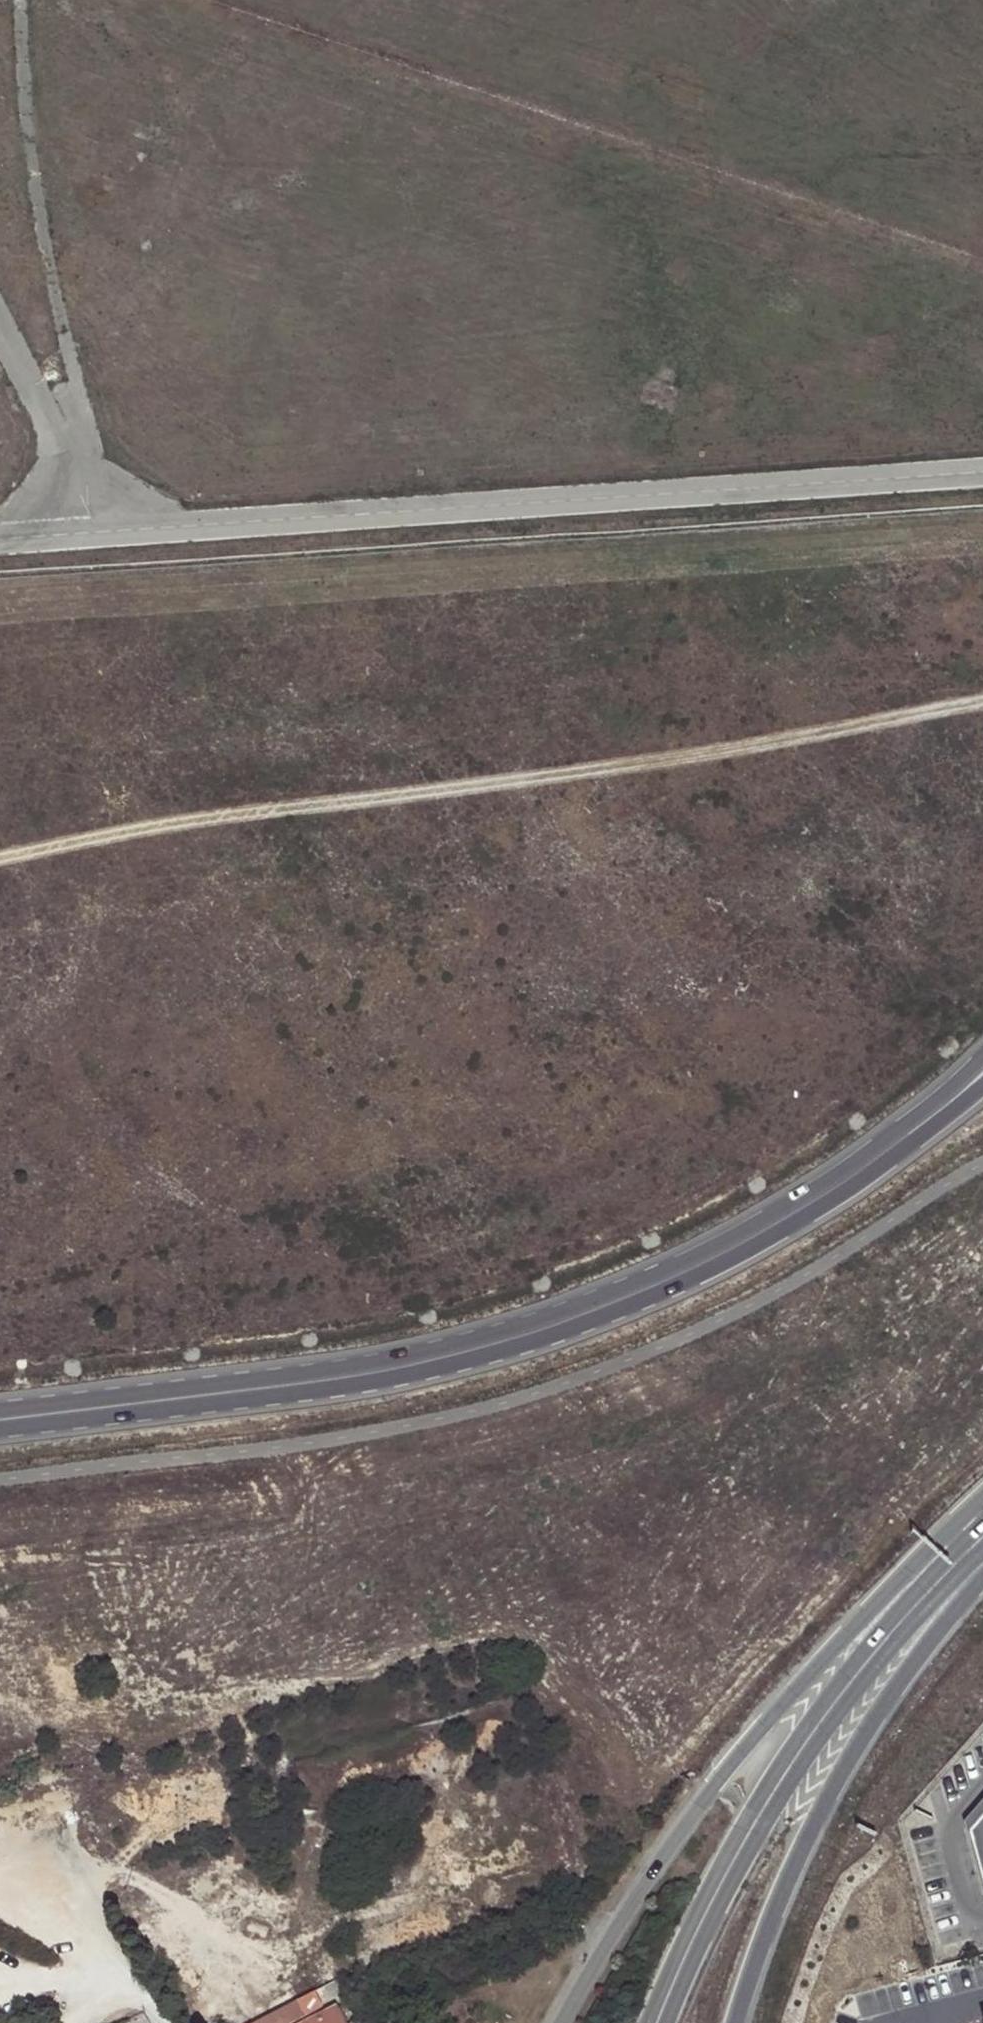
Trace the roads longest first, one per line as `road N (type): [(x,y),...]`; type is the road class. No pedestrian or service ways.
road 1 (tertiary): [(982,1073),(818,1197),(734,1248),(620,1302),(480,1348),(327,1381),(0,1421)]
road 2 (primary): [(982,1504),(861,1618),(753,1737),(687,1826),(564,2022)]
road 3 (primary): [(735,2022),(790,1872),(852,1753),(982,1583)]
road 4 (primary): [(813,1727),(727,1871),(656,2022)]
road 5 (primary): [(982,1519),(813,1727)]
road 6 (primary): [(813,1727),(982,1548)]

